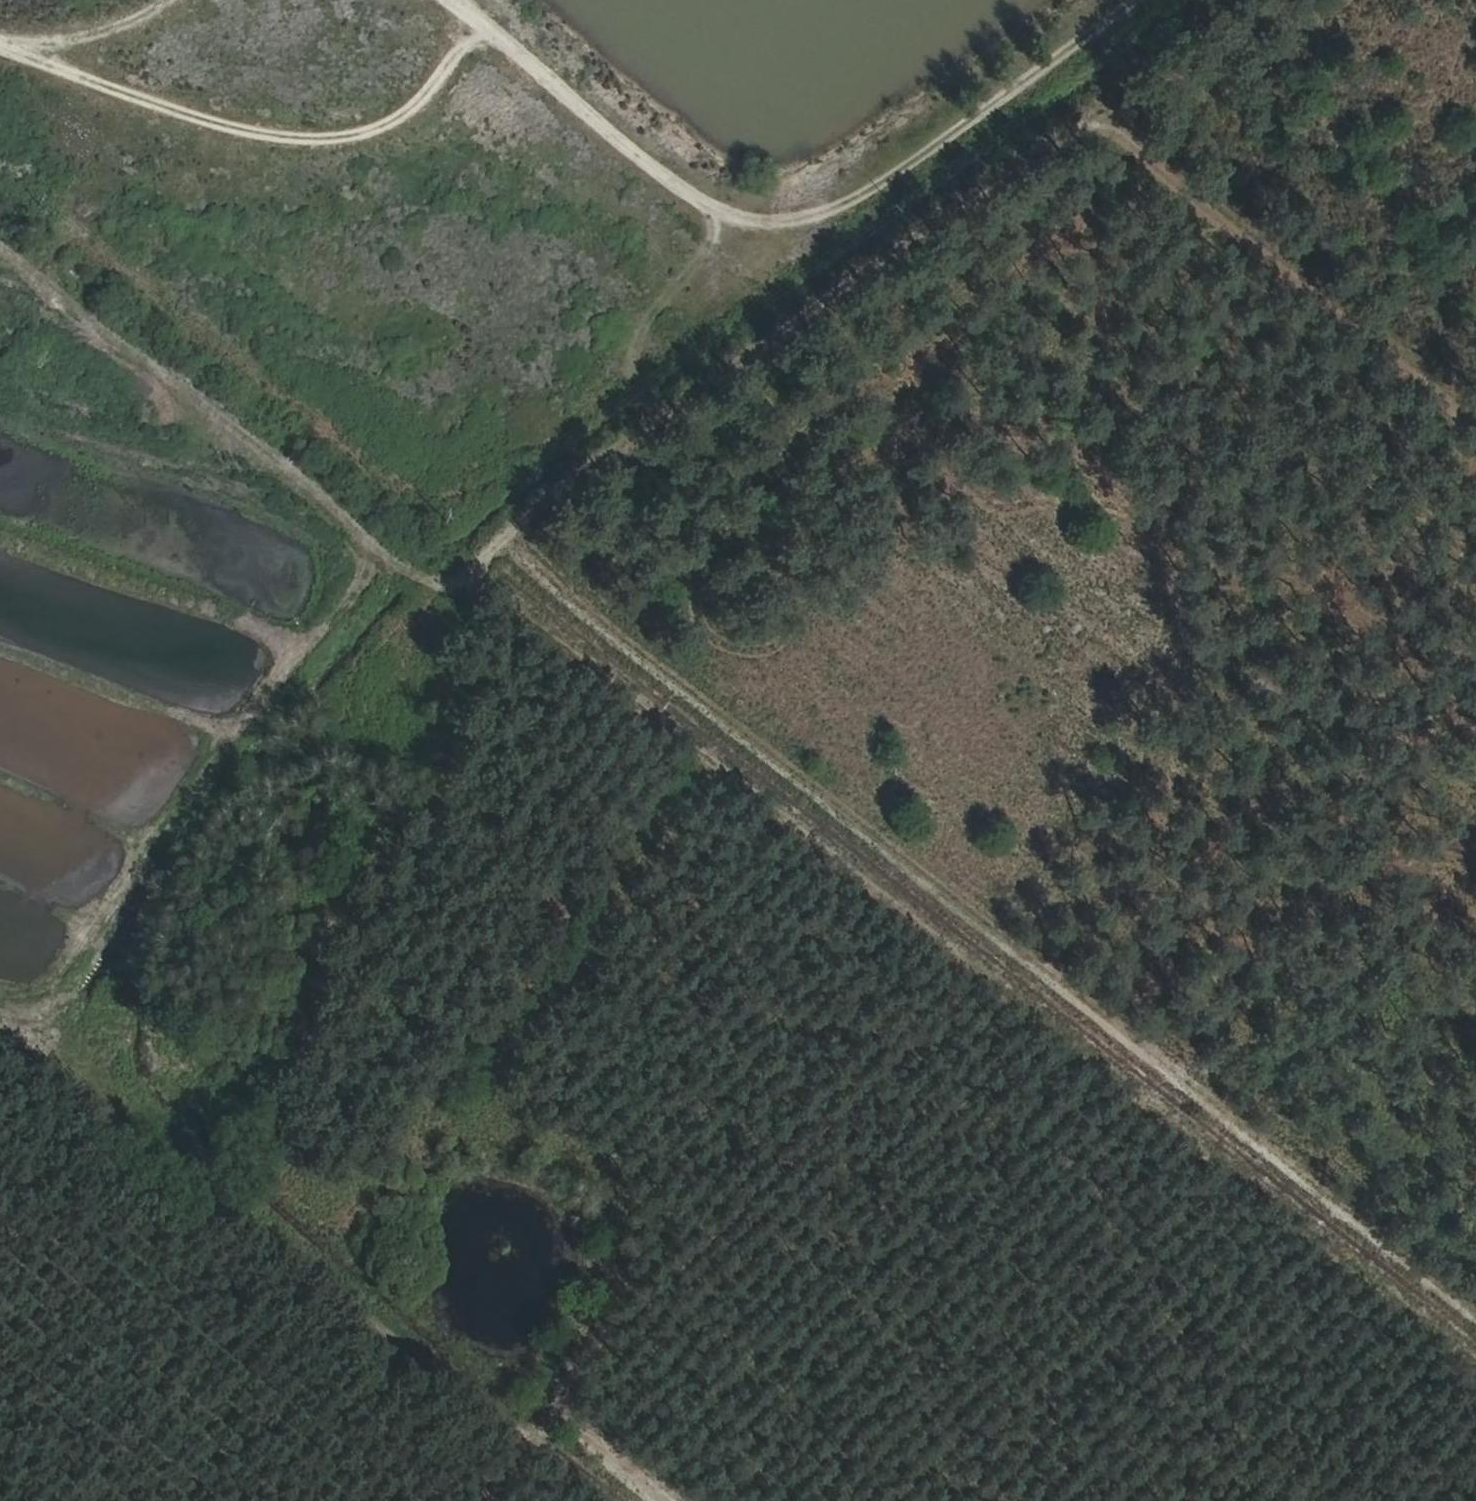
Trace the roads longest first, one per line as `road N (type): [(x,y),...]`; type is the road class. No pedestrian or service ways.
road 1 (track): [(0,1030),(93,1073),(499,1434),(541,1405),(677,1500)]
road 2 (track): [(448,0),(724,224),(820,225)]

